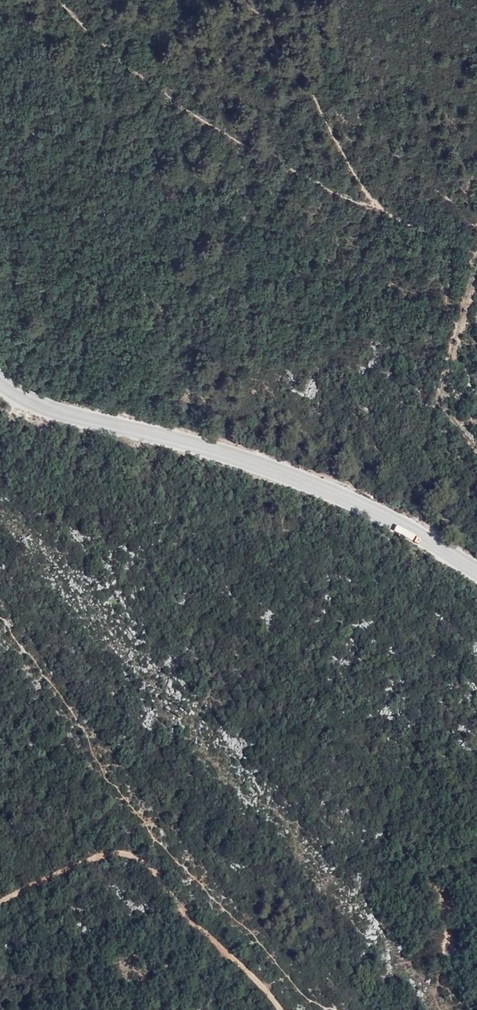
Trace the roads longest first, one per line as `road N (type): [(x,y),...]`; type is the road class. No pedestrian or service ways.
road 1 (tertiary): [(476,567),(361,503),(203,448),(42,407),(0,383)]
road 2 (track): [(0,899),(114,851),(141,860),(282,1009)]

